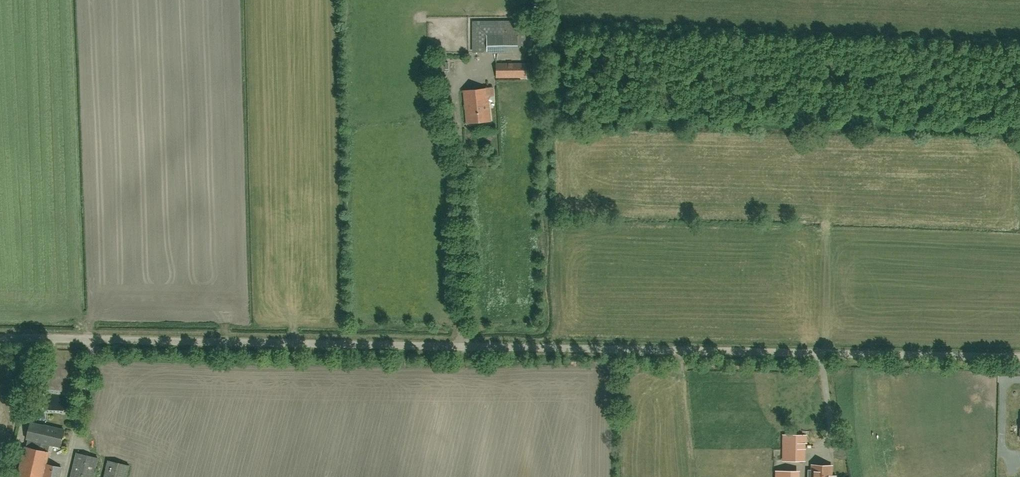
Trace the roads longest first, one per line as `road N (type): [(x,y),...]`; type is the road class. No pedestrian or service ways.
road 1 (unclassified): [(1019,357),(461,347)]
road 2 (unclassified): [(0,337),(461,347)]

